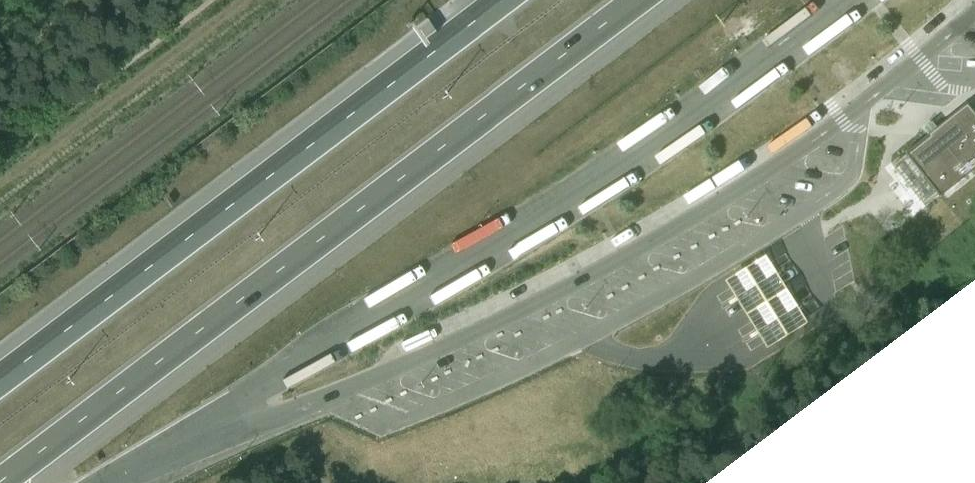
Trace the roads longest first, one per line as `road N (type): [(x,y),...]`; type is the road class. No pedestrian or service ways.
road 1 (motorway): [(3,482),(644,0)]
road 2 (motorway): [(518,0),(0,395)]
road 3 (motorway): [(110,482),(217,428)]

